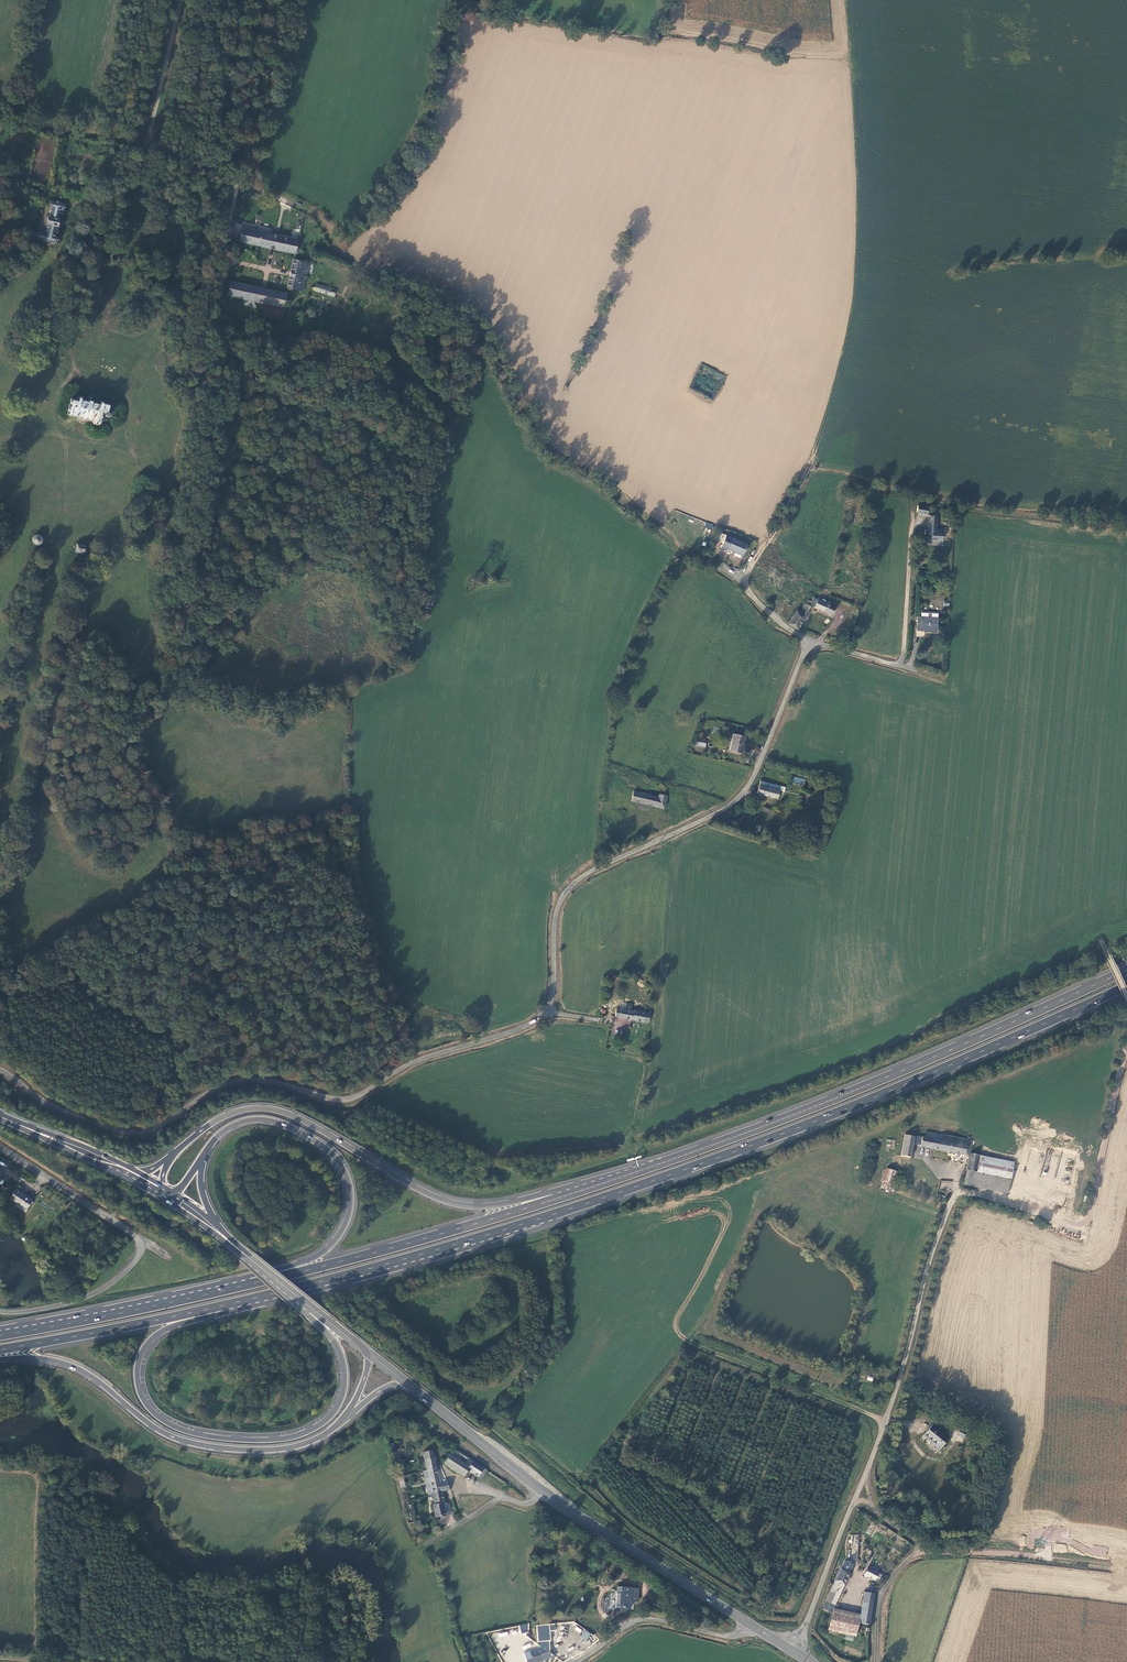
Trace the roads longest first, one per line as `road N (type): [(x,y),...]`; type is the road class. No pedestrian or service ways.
road 1 (trunk): [(227,1305),(503,1230),(750,1146),(1126,986)]
road 2 (track): [(0,794),(101,717),(156,632),(240,183)]
road 3 (trunk): [(1126,970),(817,1106),(558,1198)]
road 4 (unclassified): [(0,1070),(67,1114),(137,1132),(240,1082),(353,1098),(412,1063),(514,1031),(546,1011)]
road 5 (trunk): [(277,1281),(334,1341),(343,1362),(340,1400),(308,1431),(263,1439),(202,1434),(168,1423),(146,1404),(137,1370),(150,1341),(227,1305)]
road 6 (unclassified): [(546,1011),(561,905),(570,889),(593,870),(736,801),(810,645)]
road 7 (track): [(174,528),(128,441),(128,397),(74,376),(54,278),(68,199),(142,168),(144,146)]
road 8 (trunk): [(558,1198),(450,1202),(299,1119),(266,1109),(226,1115),(172,1156)]
road 9 (track): [(893,664),(903,656),(914,502),(1126,525)]
road 10 (trunk): [(0,1360),(79,1370),(155,1428),(206,1446),(289,1448),(344,1420)]
road 11 (trunk): [(203,1159),(230,1127),(270,1121),(324,1147),(349,1183),(346,1219),(328,1248),(249,1284)]
road 12 (track): [(1126,1041),(1086,1220),(1076,1226),(955,1192)]
road 13 (trunk): [(558,1198),(249,1284)]
road 14 (unclassified): [(864,1479),(955,1192)]
road 15 (trunk): [(249,1284),(0,1336)]
road 16 (primary): [(751,1625),(543,1492)]
road 17 (trunk): [(0,1350),(227,1305)]
road 18 (unclassified): [(864,1479),(877,1508),(918,1545),(882,1592),(875,1661)]
road 19 (track): [(885,1419),(689,1343)]
road 20 (track): [(918,1545),(1121,1566)]
road 21 (residential): [(751,1625),(720,1636),(644,1618),(575,1661)]
road 22 (track): [(740,582),(813,459),(817,421),(811,412)]
road 23 (unclassified): [(793,1651),(864,1479)]
road 24 (primary): [(543,1492),(408,1384)]
road 25 (track): [(0,1657),(162,1661)]
road 26 (residential): [(0,1148),(133,1234)]
road 27 (track): [(144,146),(177,0)]
road 28 (secondary): [(131,1175),(0,1117)]
road 29 (track): [(74,376),(62,389),(56,431),(135,453)]
road 30 (track): [(240,183),(318,216),(348,255)]
road 31 (unclassified): [(810,645),(714,564)]

